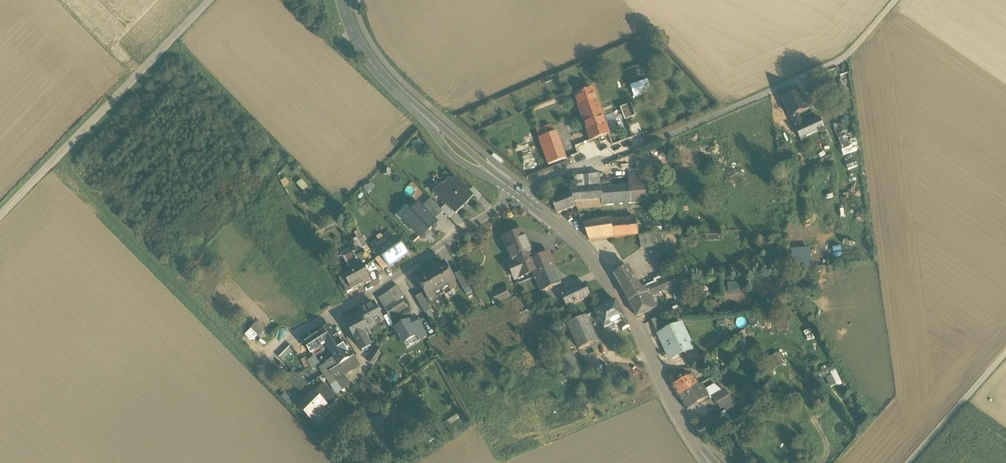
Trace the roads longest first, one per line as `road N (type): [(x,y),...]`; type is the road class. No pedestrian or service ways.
road 1 (unclassified): [(516,192),(834,63),(896,0)]
road 2 (tertiary): [(516,192),(598,267),(709,462)]
road 3 (residential): [(516,192),(395,277),(294,335),(259,373)]
road 4 (unclassified): [(208,0),(0,215)]
road 5 (track): [(1005,353),(908,462)]
road 6 (tertiary): [(408,102),(455,158),(516,192)]
road 7 (tertiary): [(516,192),(408,102)]
road 8 (tertiary): [(342,0),(360,47),(408,102)]

